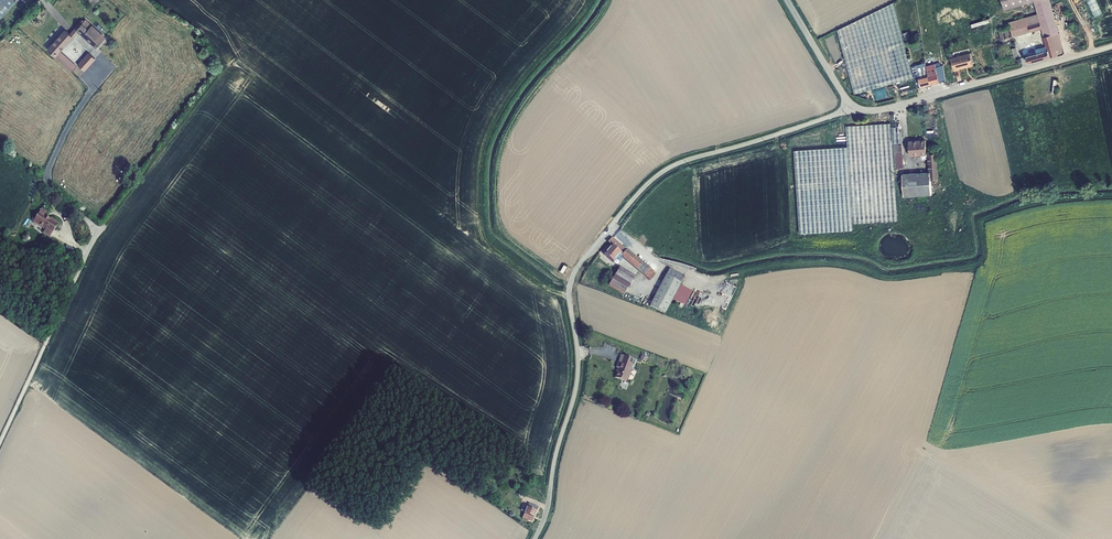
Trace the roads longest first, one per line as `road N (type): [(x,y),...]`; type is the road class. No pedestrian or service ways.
road 1 (unclassified): [(856,111),(670,168),(578,267),(568,291),(577,379),(535,538)]
road 2 (unclassified): [(0,442),(98,231),(53,192),(48,174),(104,72)]
road 3 (unclassified): [(1111,46),(856,111)]
road 4 (unclassified): [(787,0),(856,111)]

